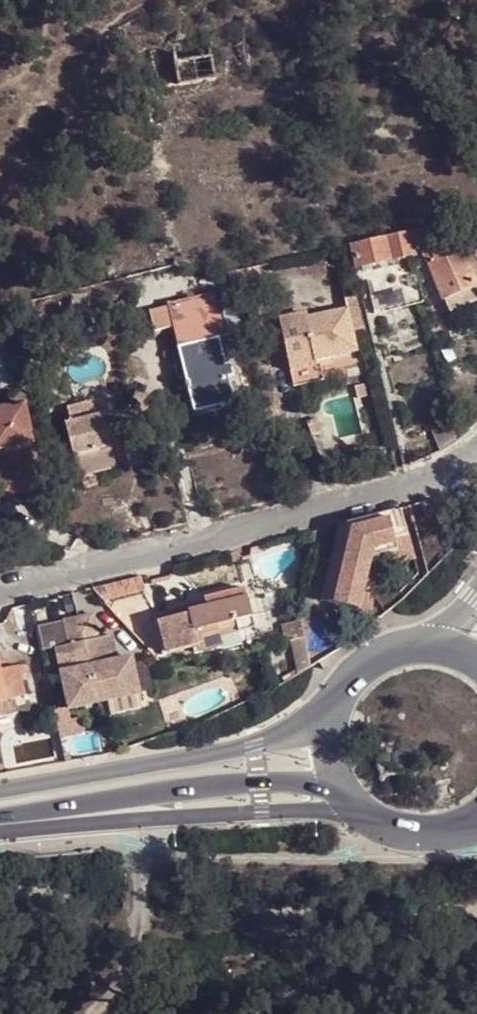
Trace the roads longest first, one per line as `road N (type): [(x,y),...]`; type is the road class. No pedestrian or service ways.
road 1 (residential): [(476,453),(402,489),(0,593)]
road 2 (primary): [(341,699),(255,748),(0,796)]
road 3 (primary): [(0,809),(337,780)]
road 4 (track): [(140,793),(140,907),(130,962),(88,1013)]
road 5 (primary): [(337,780),(373,819),(407,834),(450,834),(476,822)]

